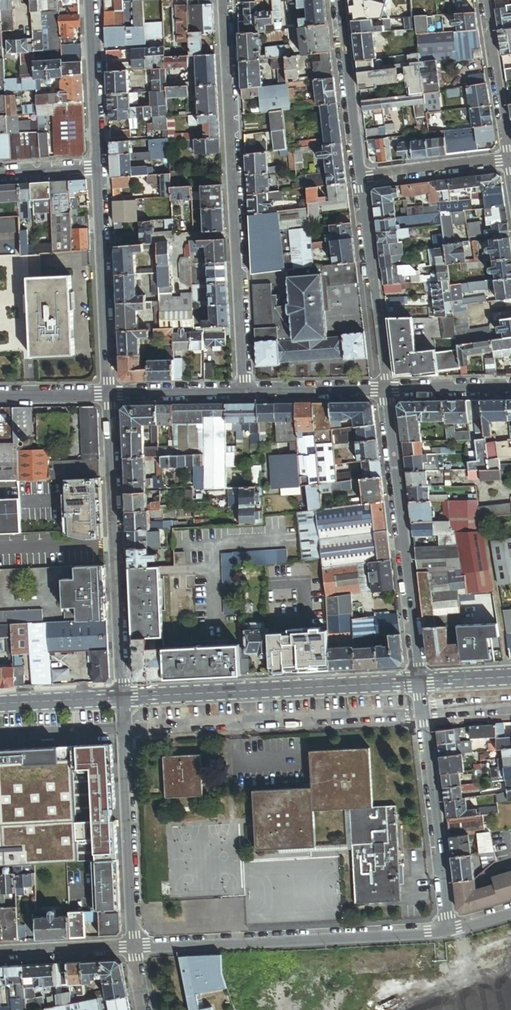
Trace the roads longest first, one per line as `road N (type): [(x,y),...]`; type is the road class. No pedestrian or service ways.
road 1 (unknown): [(0,713),(510,685)]
road 2 (residential): [(222,0),(246,393)]
road 3 (residential): [(448,929),(134,949)]
road 4 (residential): [(109,395),(123,692)]
road 5 (tertiary): [(417,677),(123,692)]
road 6 (residential): [(383,390),(417,677)]
road 7 (residential): [(123,692),(134,949)]
road 8 (residential): [(417,677),(448,929)]
road 9 (residential): [(98,167),(109,395)]
road 10 (residential): [(383,390),(358,179)]
road 11 (residential): [(358,179),(337,0)]
road 12 (residential): [(90,0),(98,167)]
road 13 (residential): [(485,0),(510,160)]
road 14 (residential): [(358,179),(510,160)]
road 15 (residential): [(246,393),(383,390)]
road 16 (residential): [(109,395),(246,393)]
road 17 (residential): [(134,949),(0,955)]
road 18 (residential): [(383,390),(510,388)]
road 19 (tertiary): [(123,692),(0,698)]

